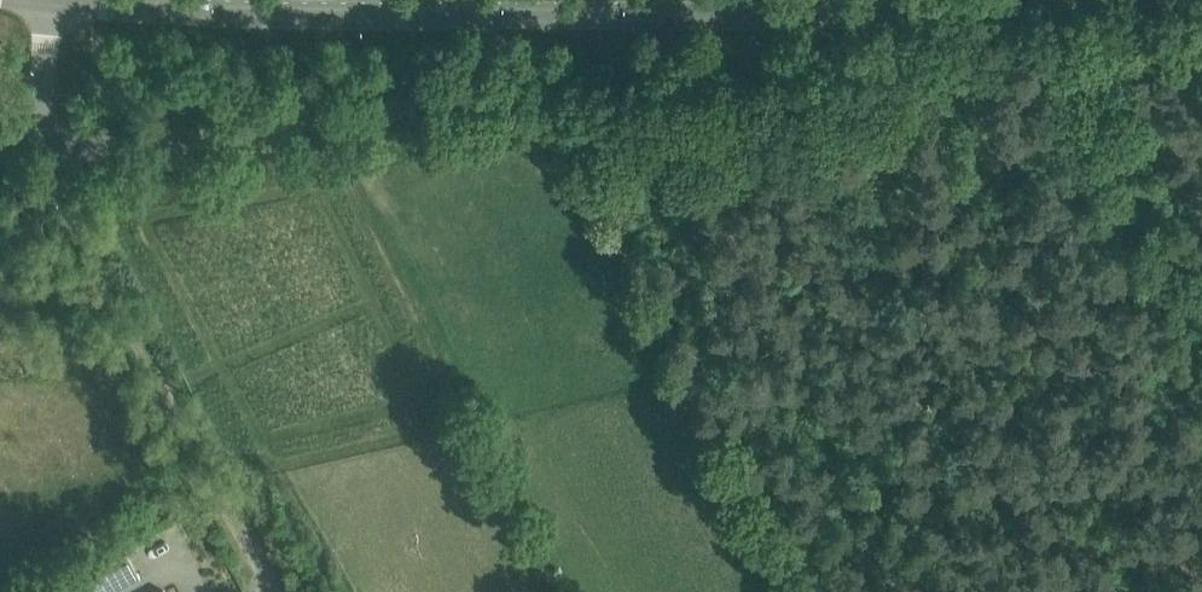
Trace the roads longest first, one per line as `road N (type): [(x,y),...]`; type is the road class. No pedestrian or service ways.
road 1 (secondary): [(1004,0),(864,11),(296,14),(61,0)]
road 2 (unclassified): [(273,591),(71,212),(52,136)]
road 3 (unclassified): [(330,119),(97,149),(52,136)]
road 4 (track): [(1120,61),(1201,250)]
road 5 (unclassified): [(52,136),(57,0)]

